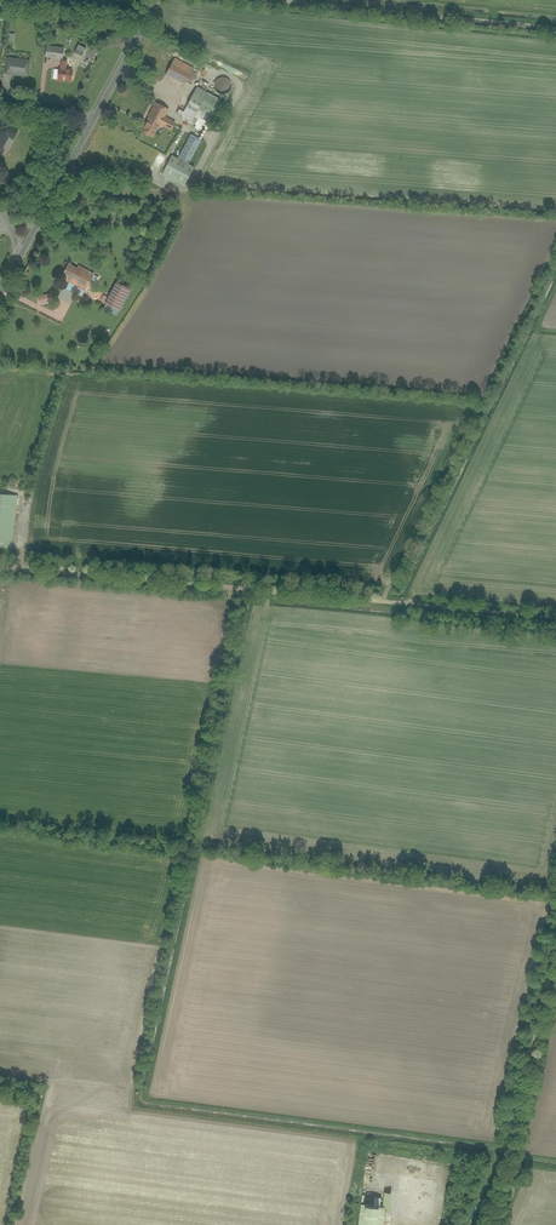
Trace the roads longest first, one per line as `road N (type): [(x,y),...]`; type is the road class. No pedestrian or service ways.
road 1 (track): [(555,618),(0,568)]
road 2 (track): [(555,29),(264,0)]
road 3 (track): [(555,956),(508,1164),(482,1224)]
road 4 (tertiary): [(92,120),(160,0)]
road 5 (tertiary): [(34,225),(92,120)]

